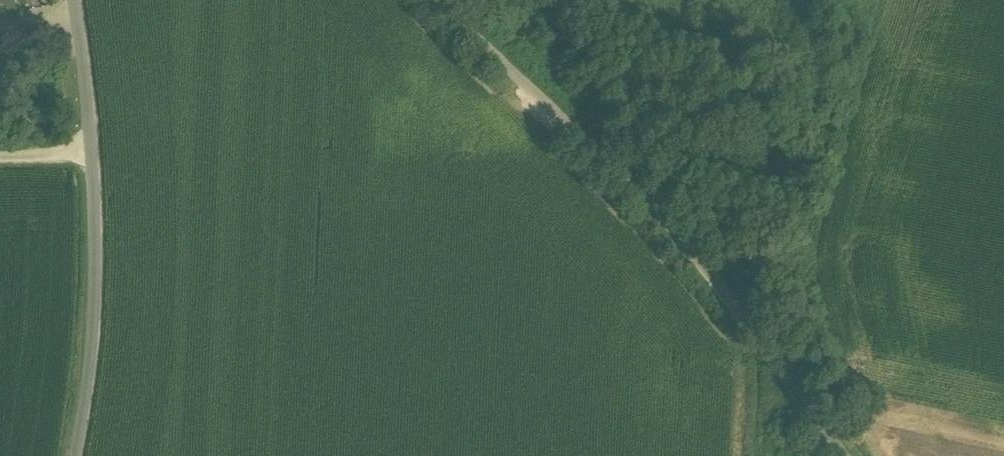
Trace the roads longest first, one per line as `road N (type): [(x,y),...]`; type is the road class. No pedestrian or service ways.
road 1 (residential): [(457,0),(650,182),(854,455)]
road 2 (residential): [(78,0),(93,110),(99,269),(72,455)]

